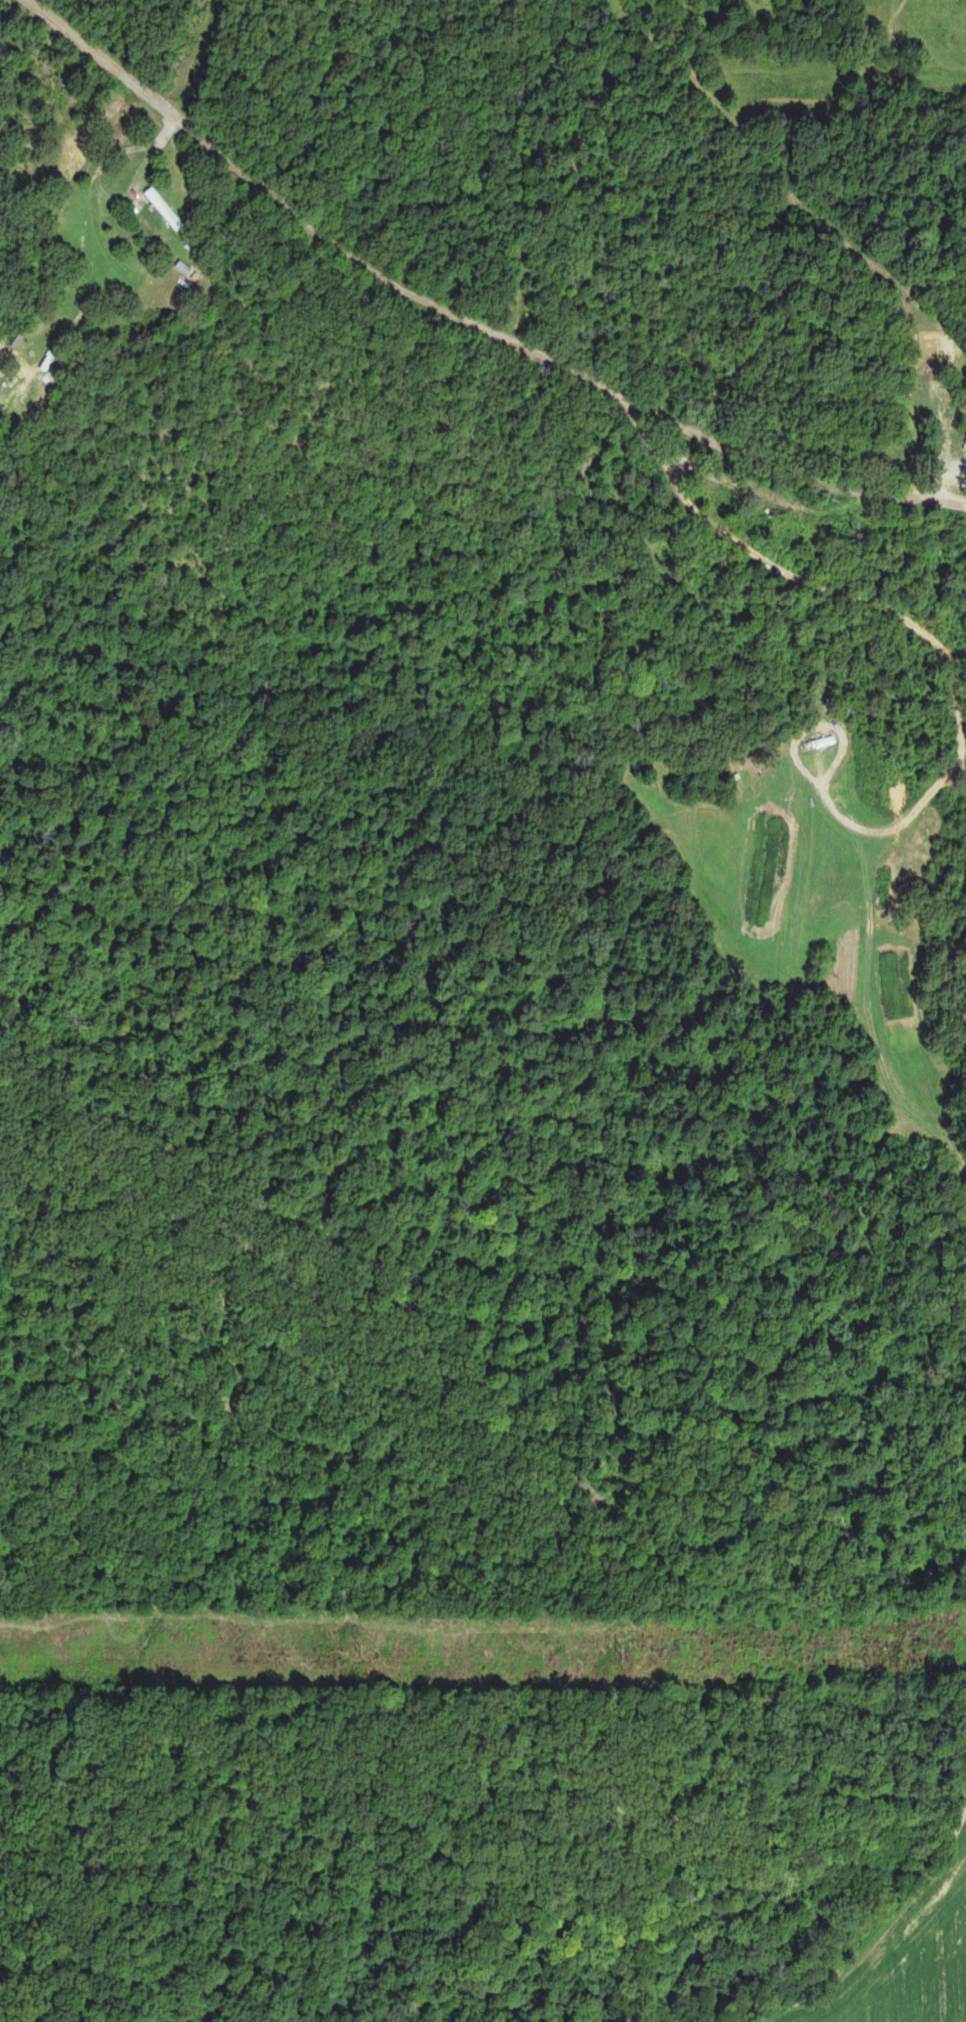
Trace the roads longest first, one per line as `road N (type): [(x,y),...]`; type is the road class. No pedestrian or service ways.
road 1 (residential): [(965,496),(873,497),(776,471),(430,306),(355,261),(229,153),(15,0)]
road 2 (residential): [(182,120),(218,0)]

